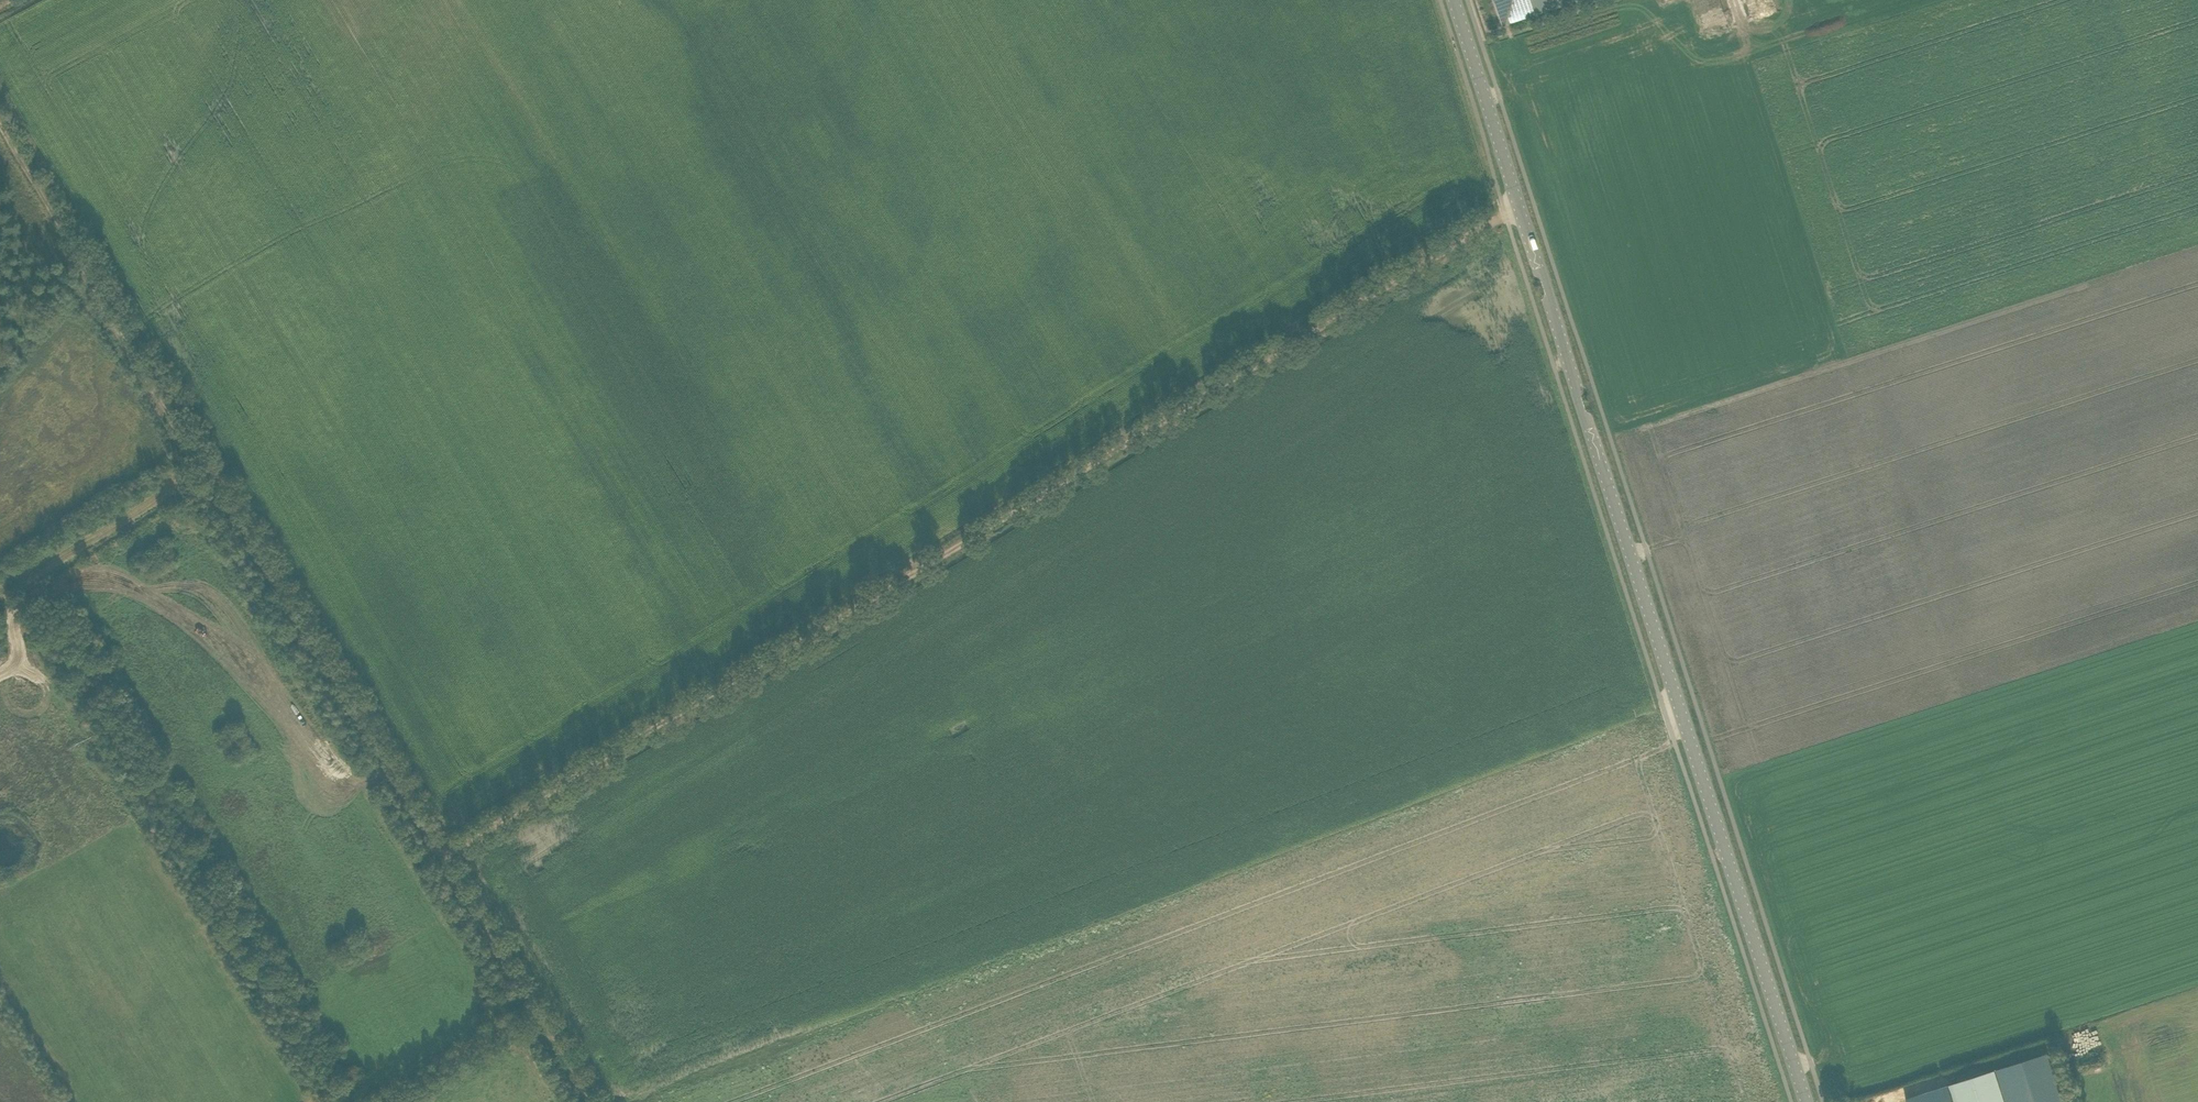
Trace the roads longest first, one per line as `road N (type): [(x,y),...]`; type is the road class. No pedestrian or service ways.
road 1 (track): [(441,859),(1517,204)]
road 2 (tertiary): [(1806,1101),(1455,0)]
road 3 (track): [(441,859),(0,126)]
road 4 (track): [(397,1101),(535,1012),(441,859)]
road 5 (track): [(0,596),(202,470)]

